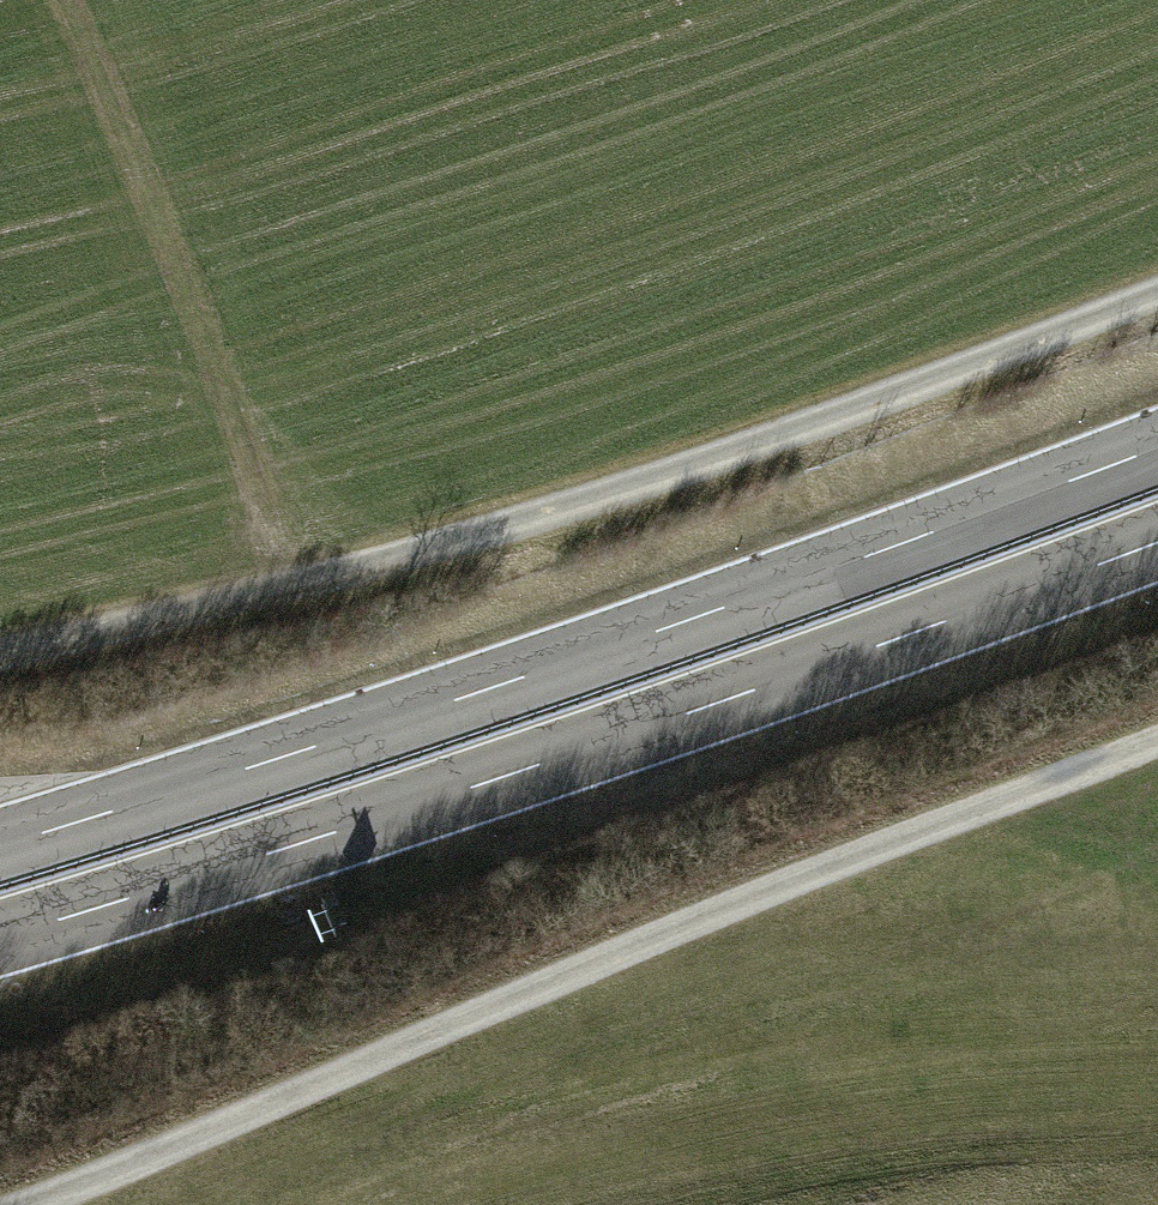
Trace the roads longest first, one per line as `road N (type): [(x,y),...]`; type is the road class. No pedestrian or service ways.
road 1 (track): [(22,1204),(1157,738)]
road 2 (trunk): [(1157,449),(688,621),(0,846)]
road 3 (trunk): [(0,938),(662,723),(1157,543)]
road 4 (track): [(1157,291),(583,501),(299,582),(0,654)]
road 5 (track): [(62,0),(299,582)]

